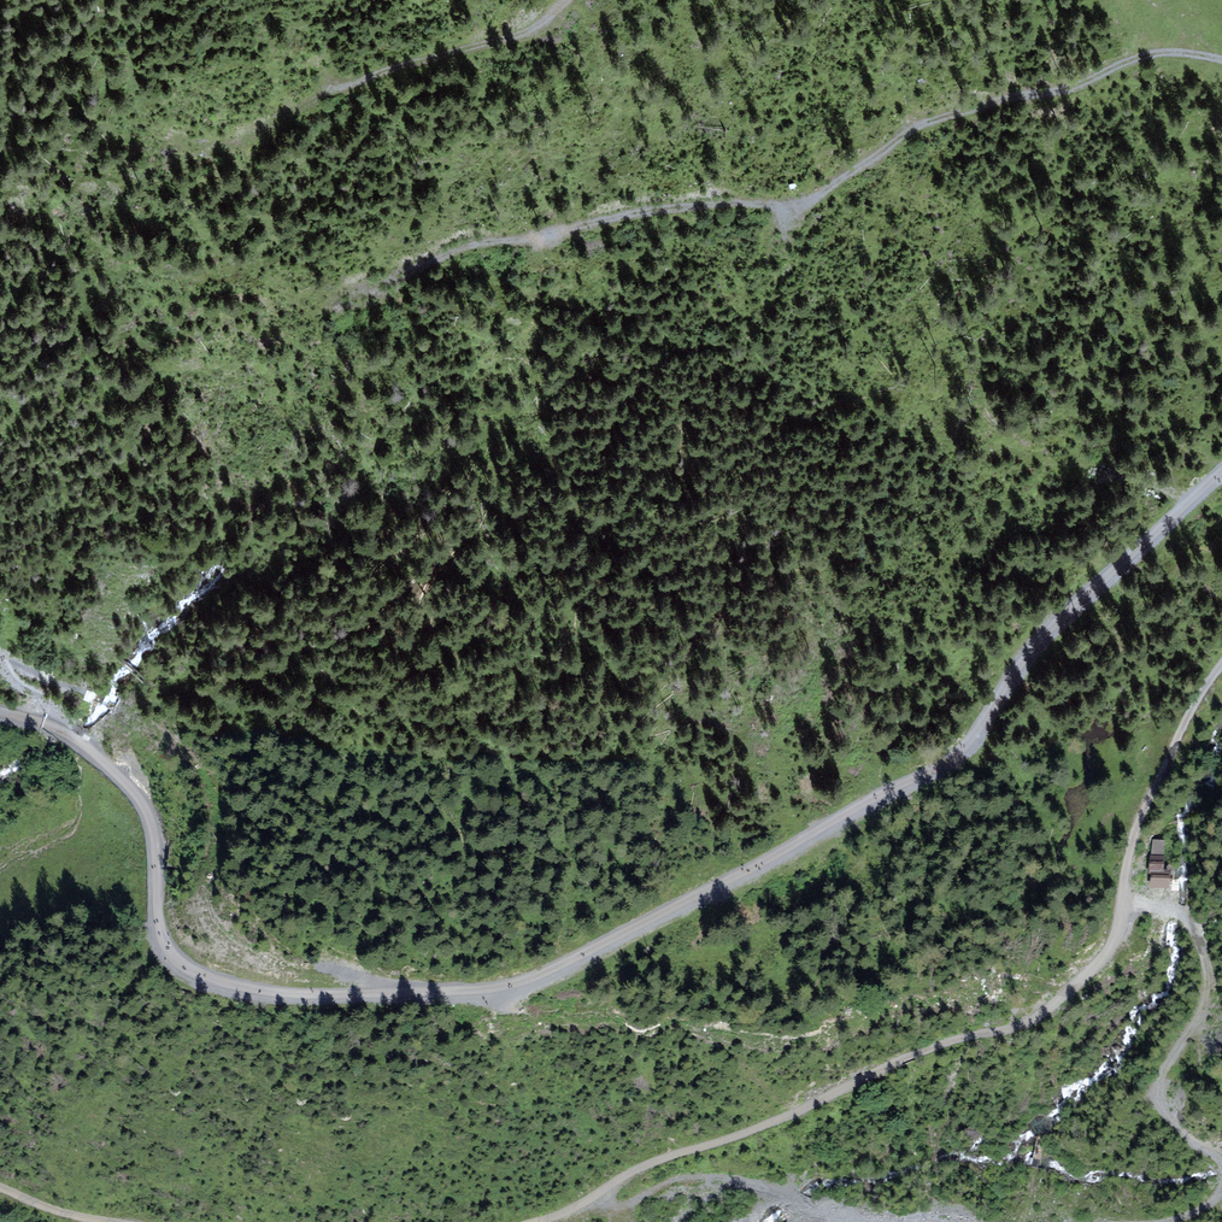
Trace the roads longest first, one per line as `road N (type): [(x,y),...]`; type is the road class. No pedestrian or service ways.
road 1 (track): [(158,875),(156,920),(171,955),(231,984),(351,997),(478,992),(535,978),(749,876),(932,774),(965,748),(1046,640),(1221,476)]
road 2 (track): [(1221,667),(1147,803),(1115,938),(1039,1016),(927,1049),(767,1124),(641,1167),(537,1221)]
road 3 (track): [(1221,63),(1158,57),(1069,90),(953,116),(794,207),(666,211),(464,250),(333,307)]
road 4 (track): [(323,92),(544,20),(568,0)]
road 5 (track): [(158,875),(152,828),(135,797),(62,732)]

